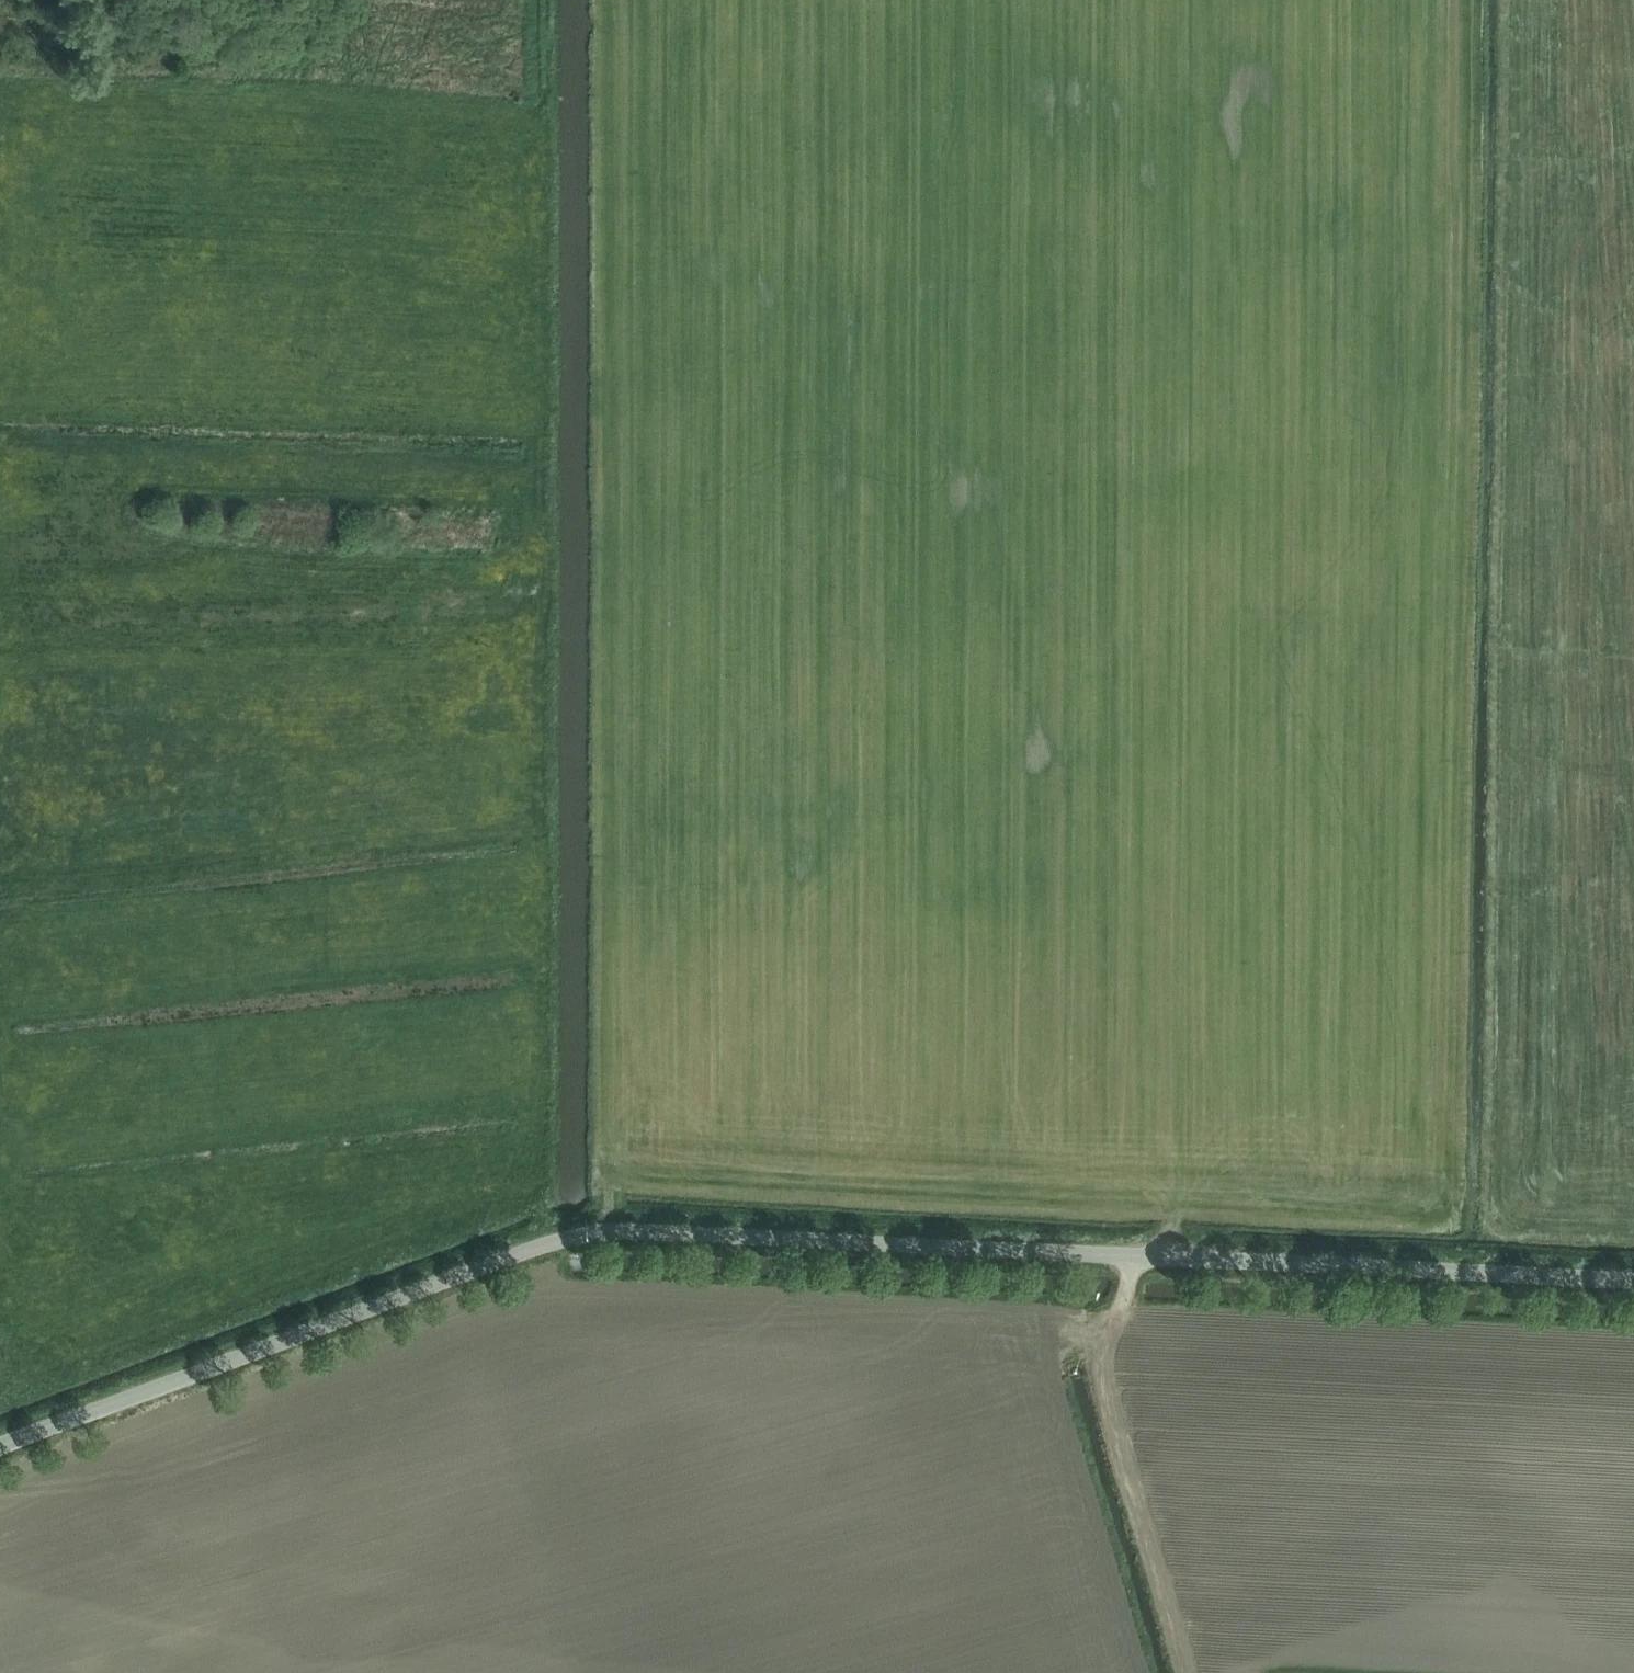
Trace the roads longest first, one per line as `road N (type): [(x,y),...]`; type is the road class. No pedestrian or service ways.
road 1 (unclassified): [(0,1423),(582,1224),(1143,1258)]
road 2 (unclassified): [(1143,1258),(1633,1281)]
road 3 (unclassified): [(1194,1672),(1110,1394),(1104,1350),(1143,1258)]

